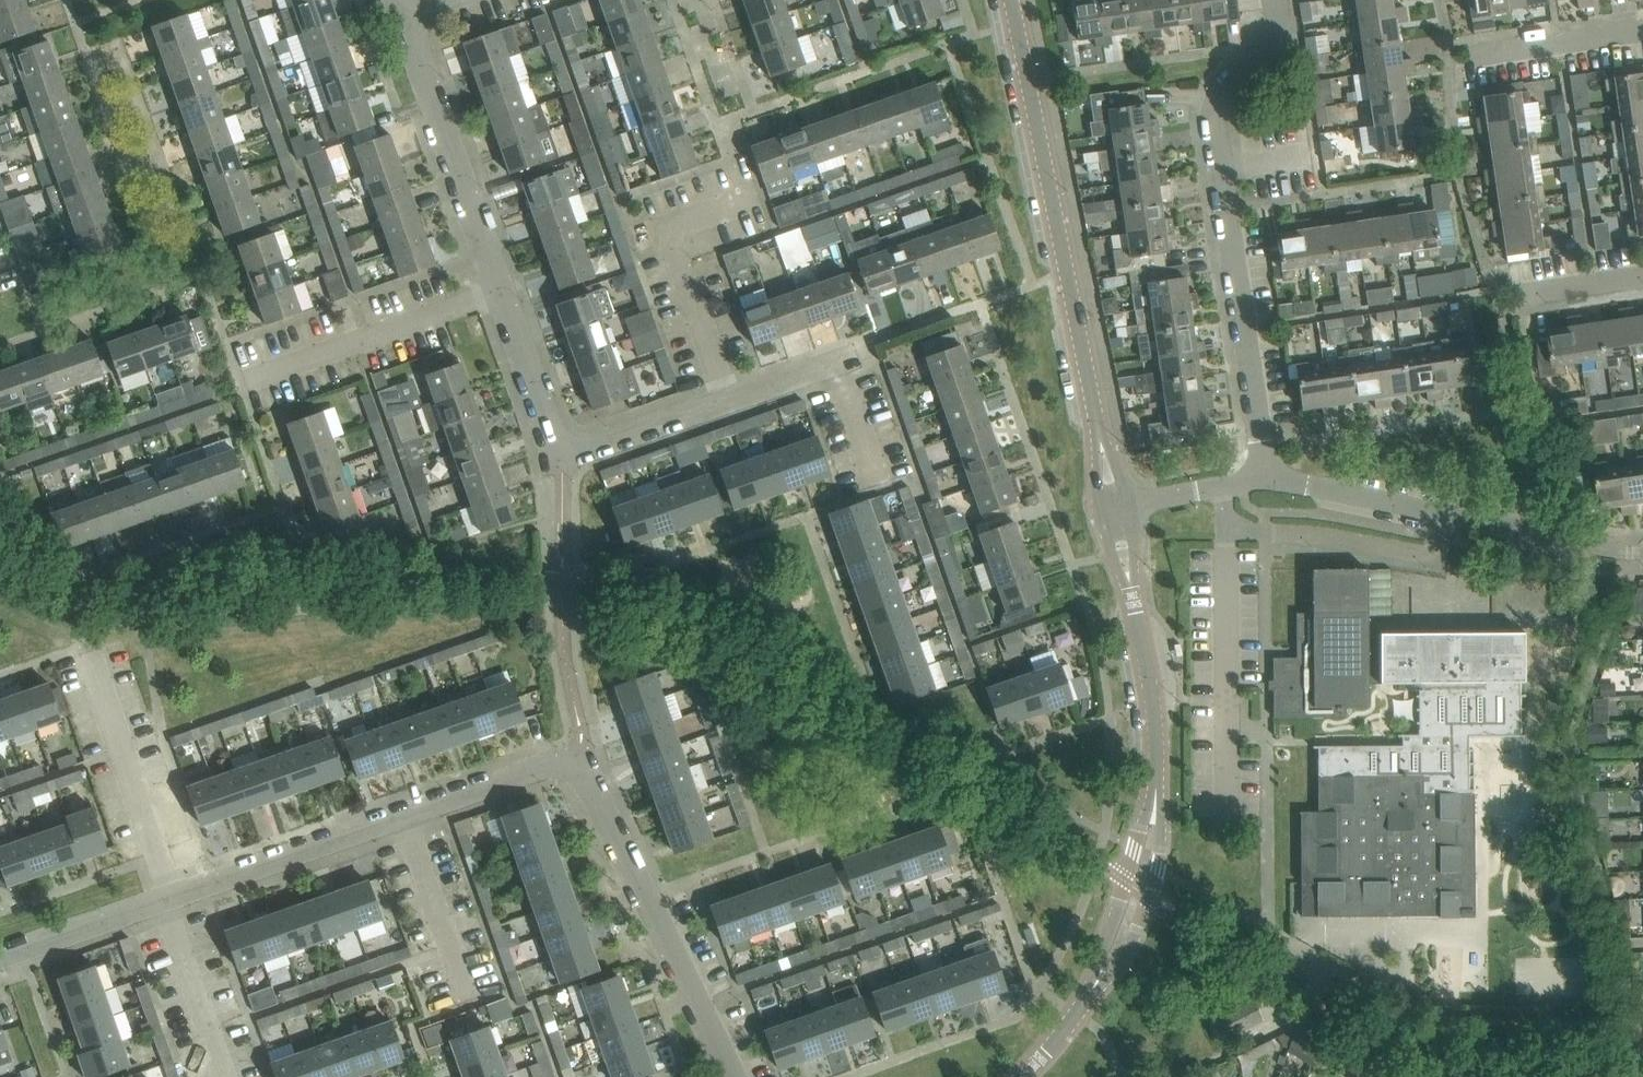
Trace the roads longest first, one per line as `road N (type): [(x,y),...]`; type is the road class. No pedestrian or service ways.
road 1 (tertiary): [(1024,1076),(1105,966),(1147,859),(1155,718),(1113,508)]
road 2 (tertiary): [(1113,508),(1012,0)]
road 3 (residential): [(1265,479),(1214,114),(1227,86),(1265,47),(1274,0)]
road 4 (residential): [(564,445),(549,427),(403,16)]
road 5 (residential): [(171,895),(533,769),(579,769)]
road 6 (residential): [(732,1076),(579,769)]
road 7 (residential): [(1584,546),(1265,479)]
road 8 (residential): [(171,895),(89,654)]
road 9 (residential): [(0,955),(171,895)]
road 10 (residential): [(670,229),(729,400)]
road 11 (residential): [(1467,58),(1642,34)]
road 12 (residential): [(564,445),(585,450),(729,400)]
road 13 (residential): [(1498,298),(1642,277)]

